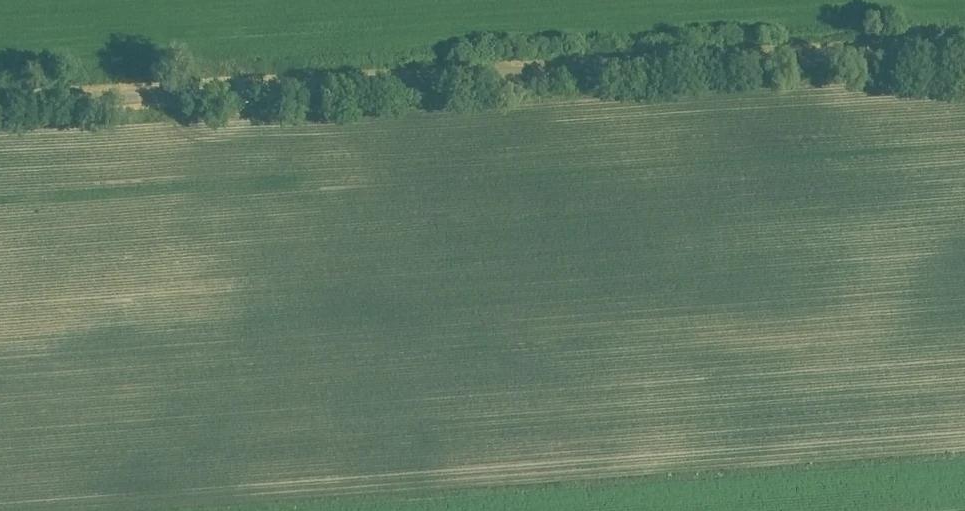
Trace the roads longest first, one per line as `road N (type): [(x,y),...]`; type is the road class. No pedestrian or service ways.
road 1 (residential): [(964,41),(0,99)]

